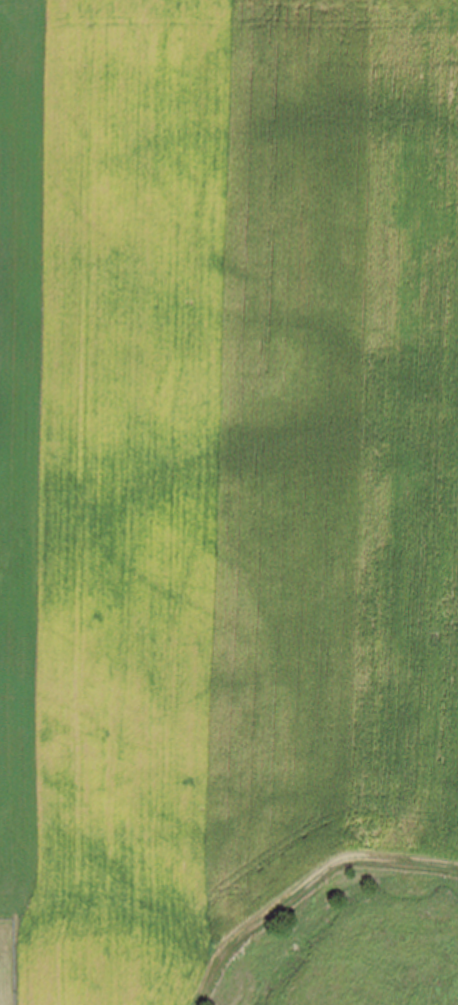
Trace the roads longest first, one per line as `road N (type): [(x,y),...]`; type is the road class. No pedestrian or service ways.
road 1 (track): [(198,1004),(247,929),(329,863),(348,856),(457,864)]

